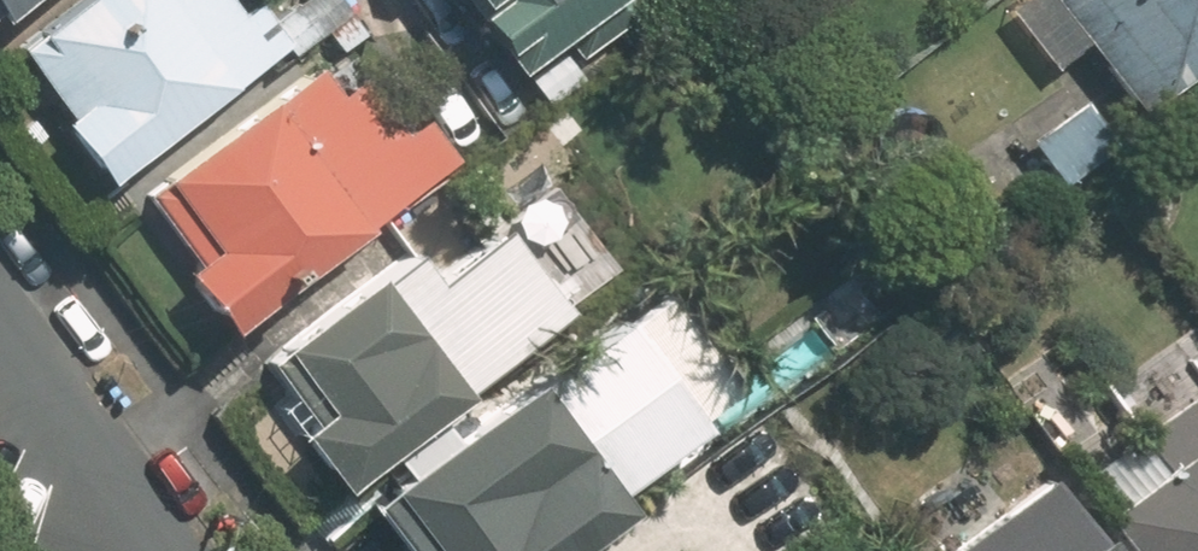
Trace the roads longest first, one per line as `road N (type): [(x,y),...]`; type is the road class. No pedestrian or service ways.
road 1 (residential): [(0,326),(170,550)]

